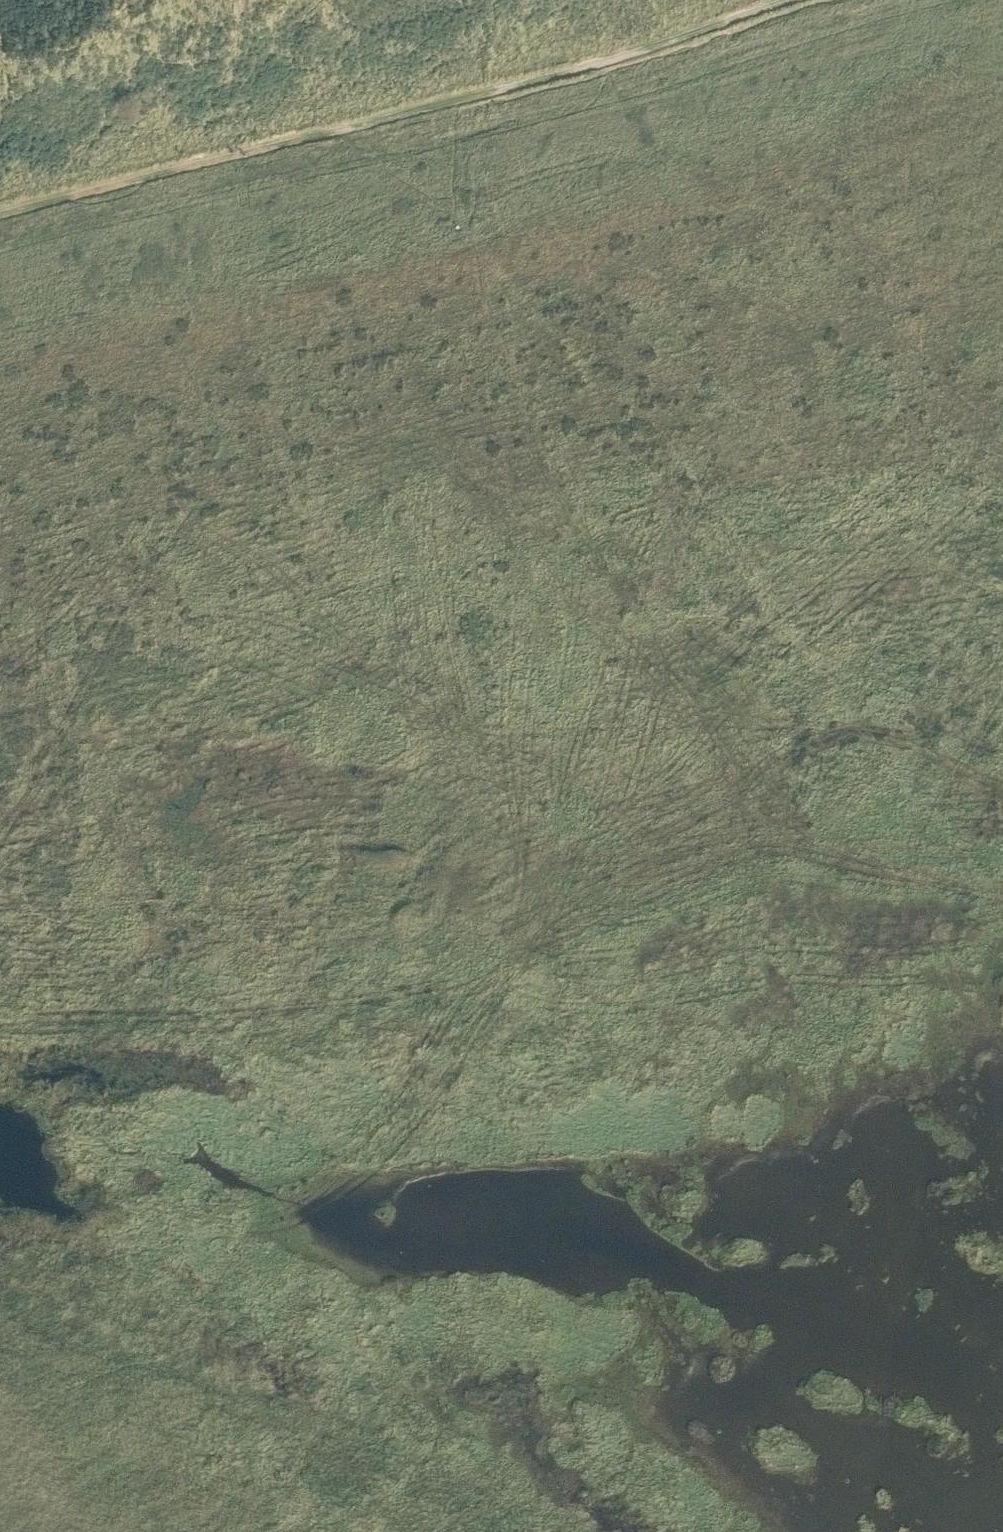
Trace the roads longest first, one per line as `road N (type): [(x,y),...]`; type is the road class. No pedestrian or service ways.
road 1 (track): [(0,215),(522,86),(810,0)]

